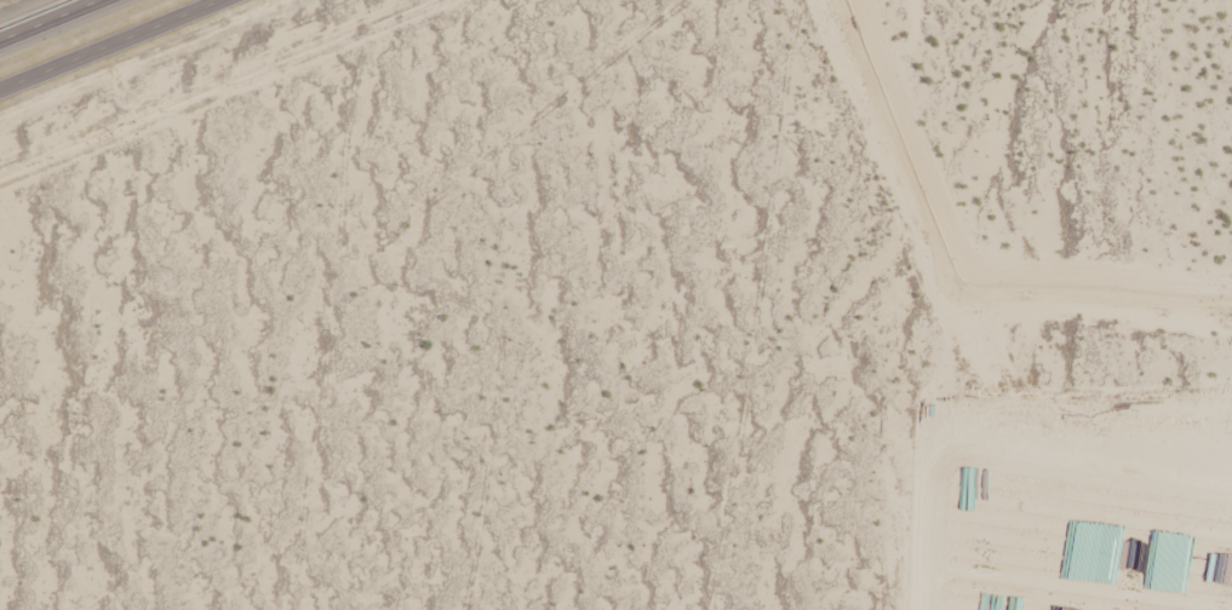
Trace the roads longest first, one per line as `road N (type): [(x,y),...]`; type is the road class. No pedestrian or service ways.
road 1 (tertiary): [(265,0),(0,109)]

